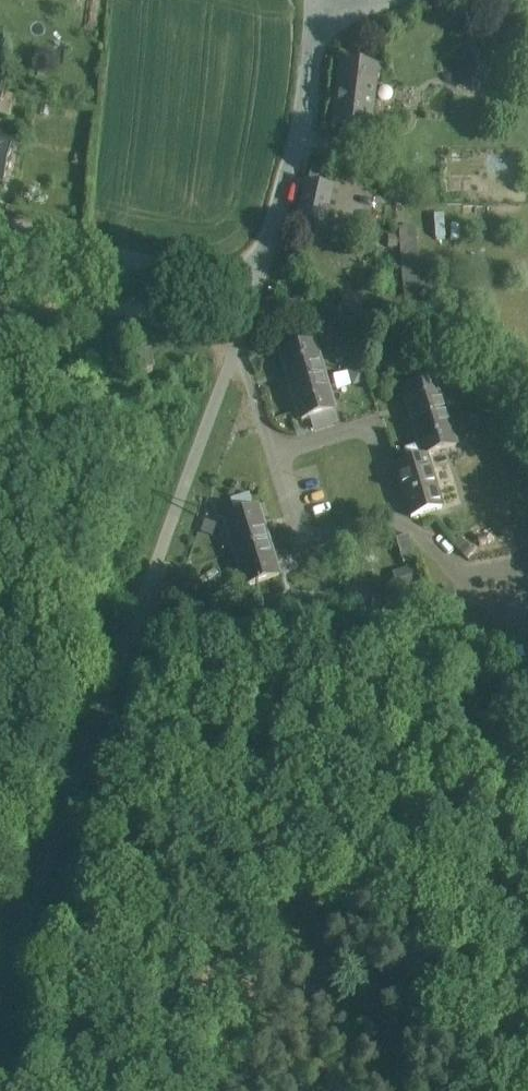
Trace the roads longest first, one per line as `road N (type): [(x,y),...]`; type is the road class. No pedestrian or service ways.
road 1 (unclassified): [(255,281),(64,805),(0,954)]
road 2 (track): [(204,1090),(269,967),(323,910),(527,747)]
road 3 (track): [(140,593),(471,671),(513,708),(527,735)]
road 4 (track): [(323,910),(64,805)]
road 5 (residential): [(313,16),(296,161),(255,281)]
road 6 (residential): [(255,281),(0,218)]
road 7 (track): [(0,319),(231,360)]

